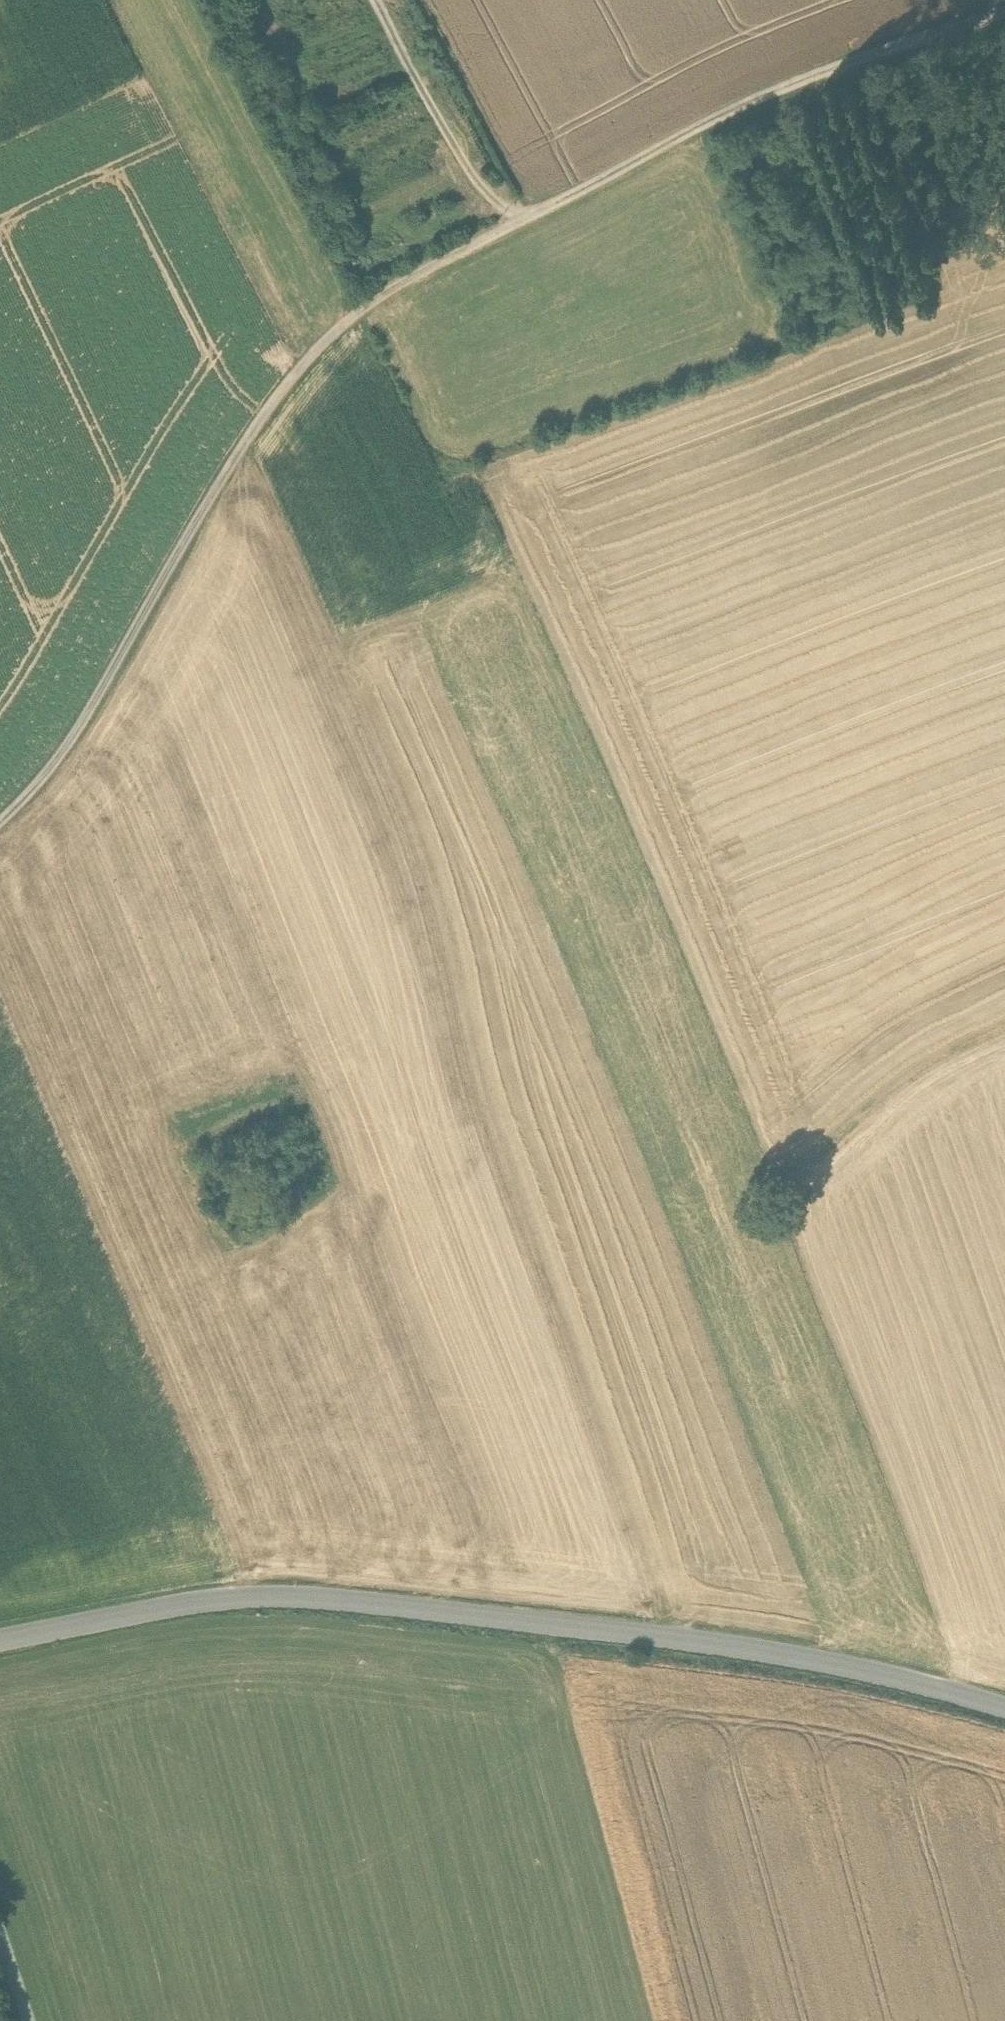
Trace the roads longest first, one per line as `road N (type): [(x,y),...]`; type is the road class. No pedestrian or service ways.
road 1 (track): [(1004,13),(944,30),(758,108),(357,316),(246,449),(63,753),(0,825)]
road 2 (tertiary): [(1004,1715),(767,1657),(315,1602),(225,1602),(0,1644)]
road 3 (track): [(371,0),(461,158),(522,224)]

